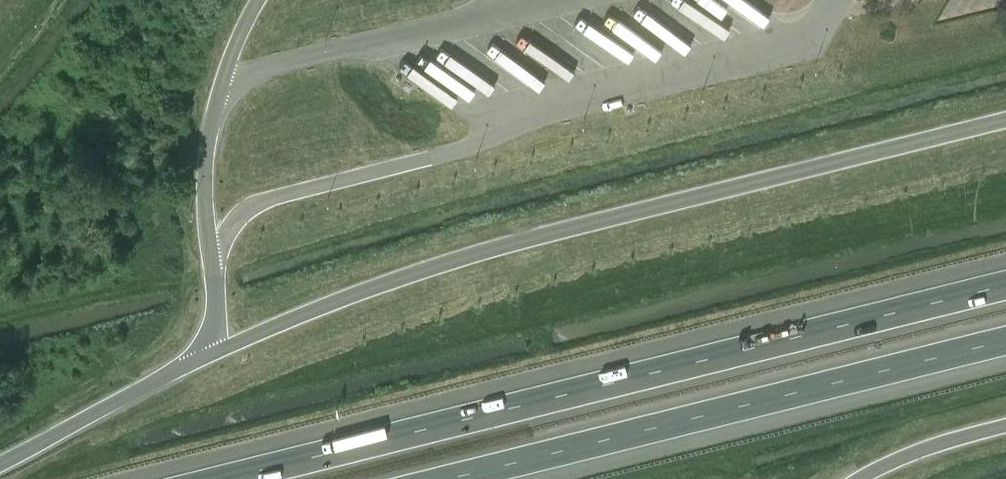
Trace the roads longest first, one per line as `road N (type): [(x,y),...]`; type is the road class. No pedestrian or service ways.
road 1 (motorway): [(1005,286),(226,478)]
road 2 (motorway): [(445,478),(1005,339)]
road 3 (motorway): [(184,367),(0,470)]

